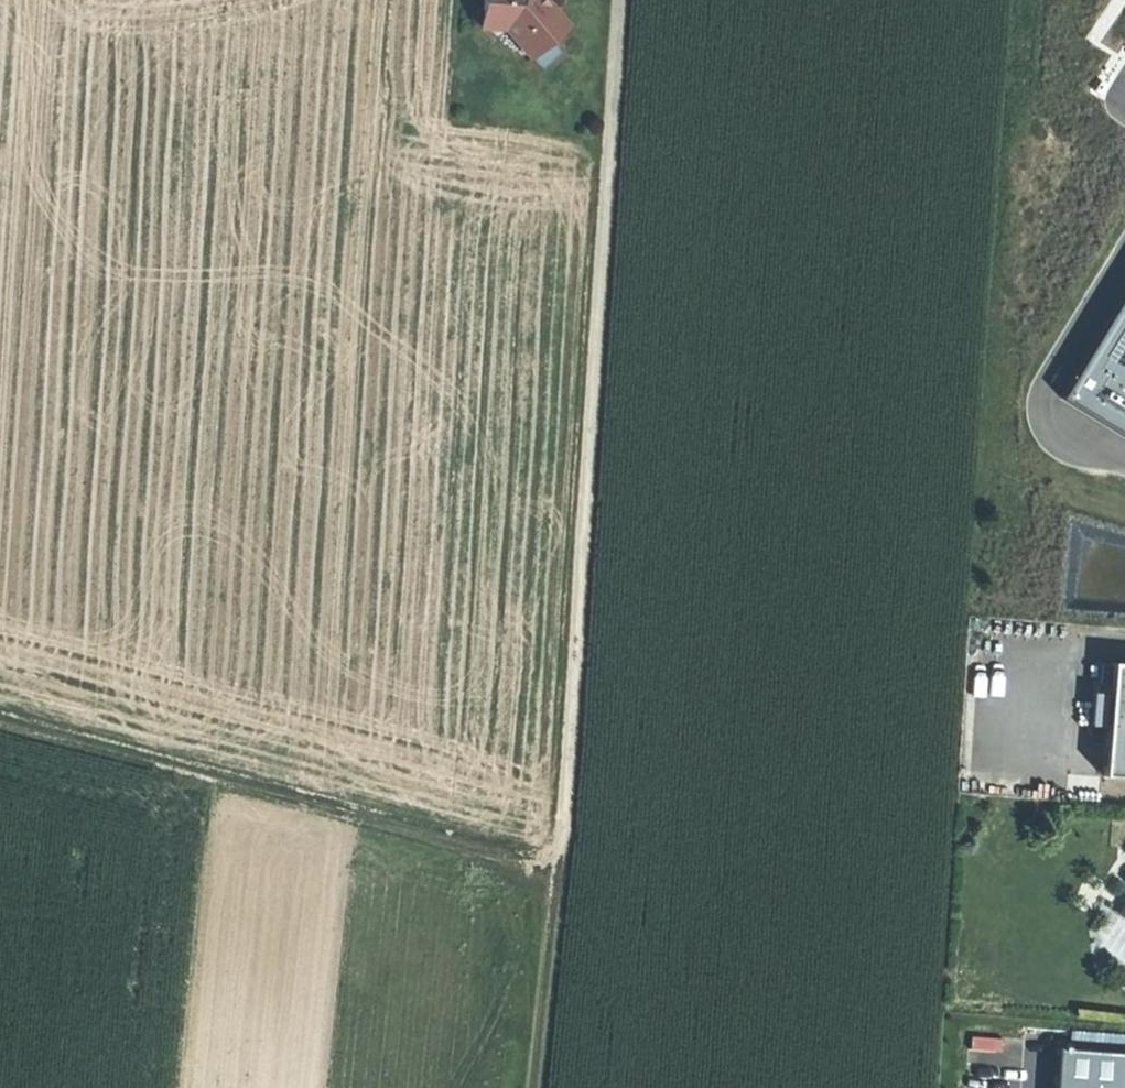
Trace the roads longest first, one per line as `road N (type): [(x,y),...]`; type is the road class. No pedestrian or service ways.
road 1 (track): [(536,1087),(559,865),(619,0)]
road 2 (track): [(0,718),(559,865)]

